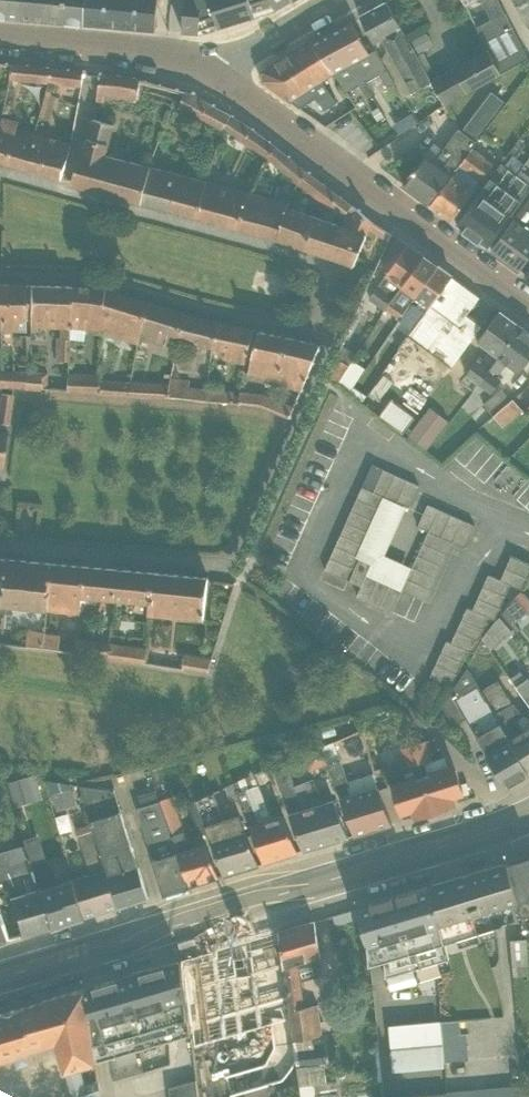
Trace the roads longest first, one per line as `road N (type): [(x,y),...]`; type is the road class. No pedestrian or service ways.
road 1 (secondary): [(528,811),(0,978)]
road 2 (residential): [(528,303),(208,68)]
road 3 (residential): [(208,68),(149,54),(0,41)]
road 4 (unclassified): [(208,68),(331,0)]

